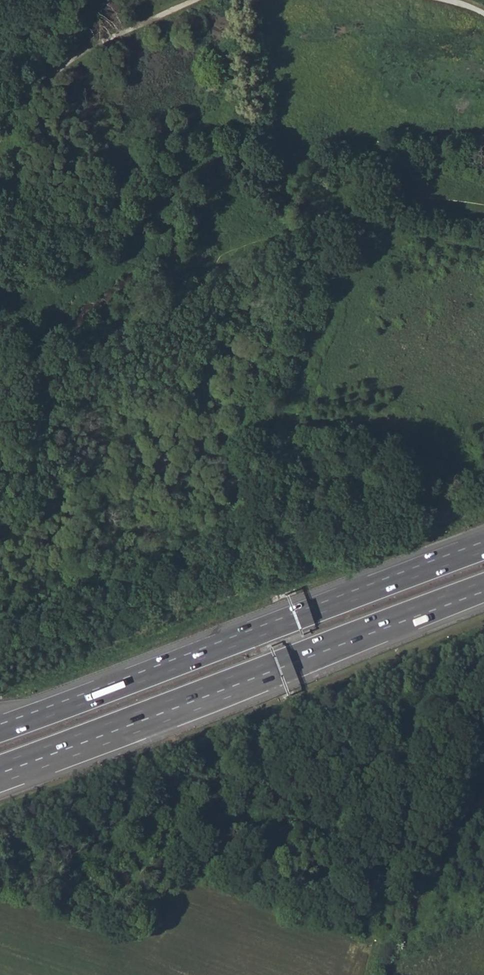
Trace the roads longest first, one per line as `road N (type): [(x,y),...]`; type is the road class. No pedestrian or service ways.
road 1 (motorway): [(0,773),(483,586)]
road 2 (motorway): [(483,549),(0,732)]
road 3 (track): [(483,508),(0,684)]
road 4 (track): [(201,0),(64,65),(0,139)]

